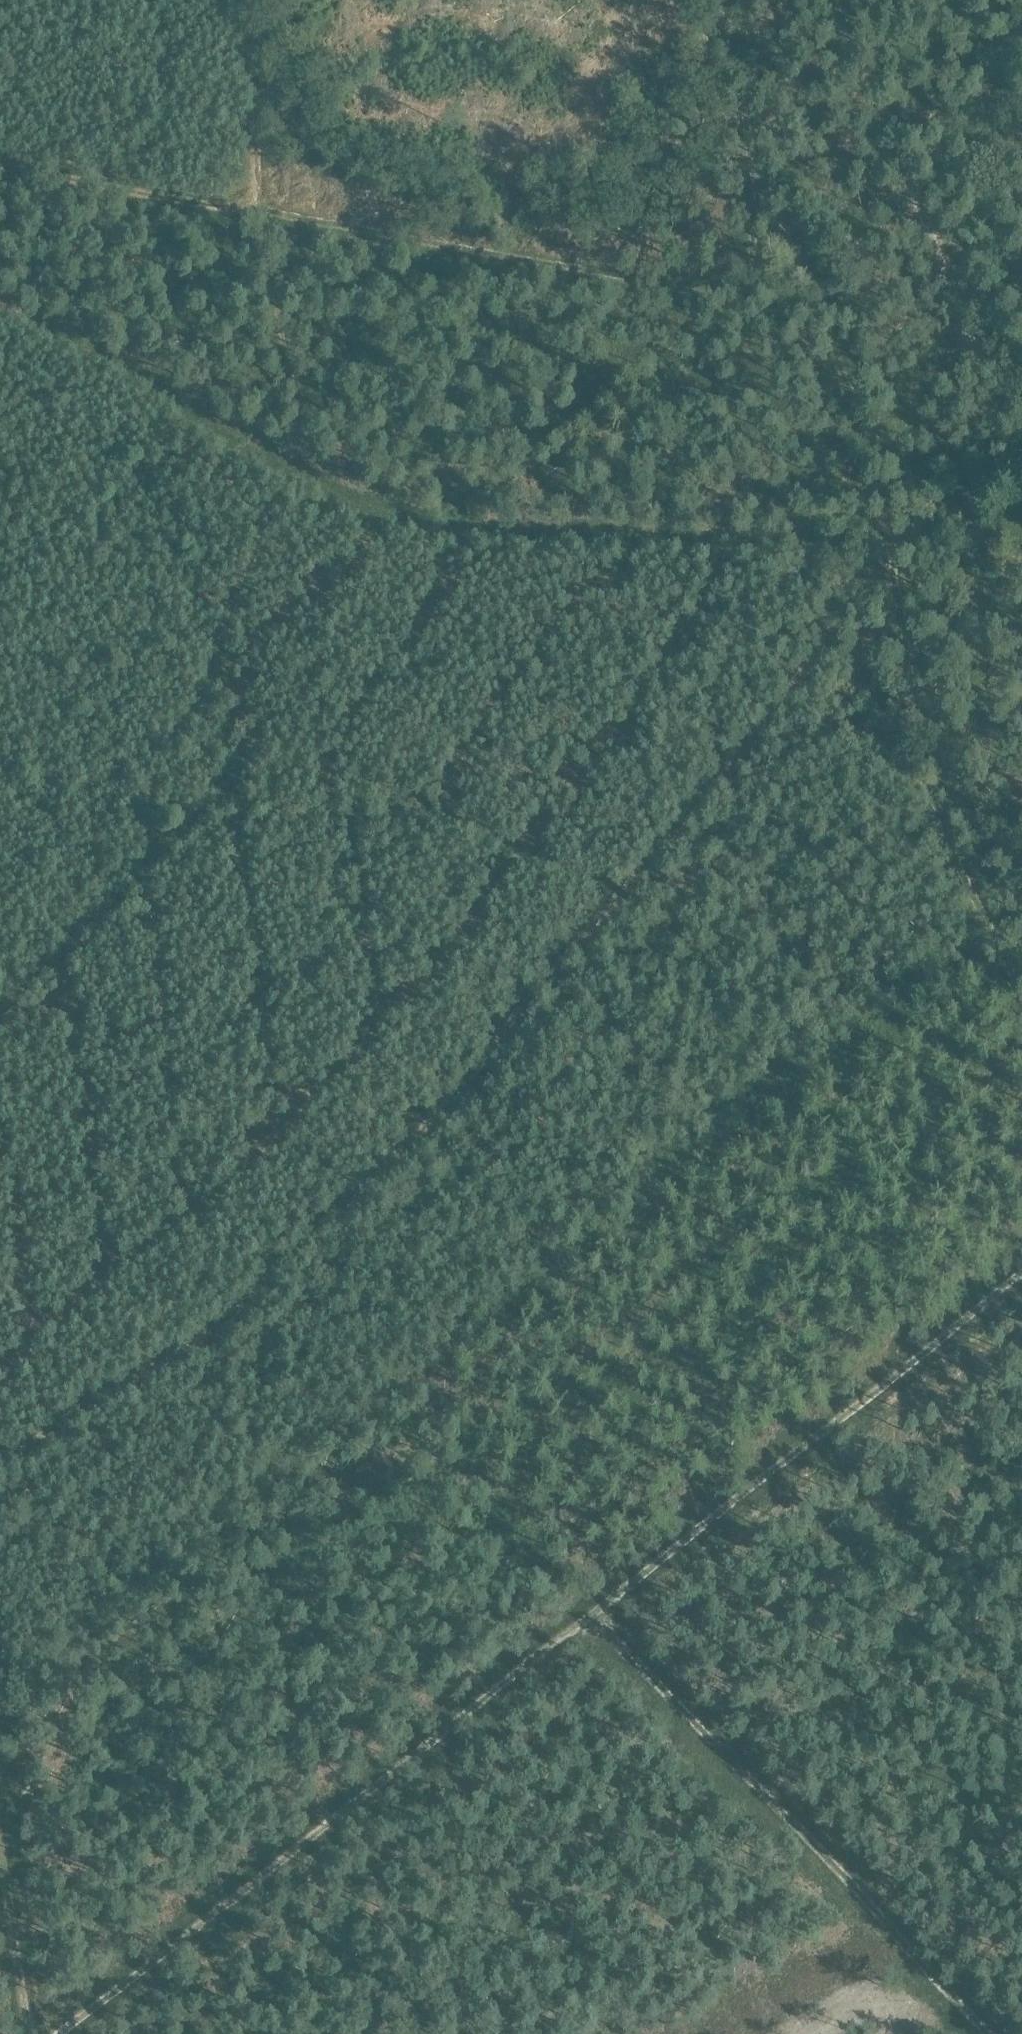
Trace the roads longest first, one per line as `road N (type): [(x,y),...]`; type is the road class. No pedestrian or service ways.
road 1 (track): [(0,1450),(176,1353),(413,1146),(891,552)]
road 2 (track): [(57,2033),(1021,1274)]
road 3 (track): [(735,0),(756,217),(746,279),(727,294),(0,165)]
road 4 (track): [(593,1616),(990,2033)]
road 5 (track): [(1021,993),(910,747),(909,665),(891,552)]
road 6 (track): [(926,503),(849,395),(815,289),(791,244),(756,217)]
road 7 (track): [(0,1817),(31,2033)]
road 8 (track): [(891,552),(926,503),(1021,470)]

